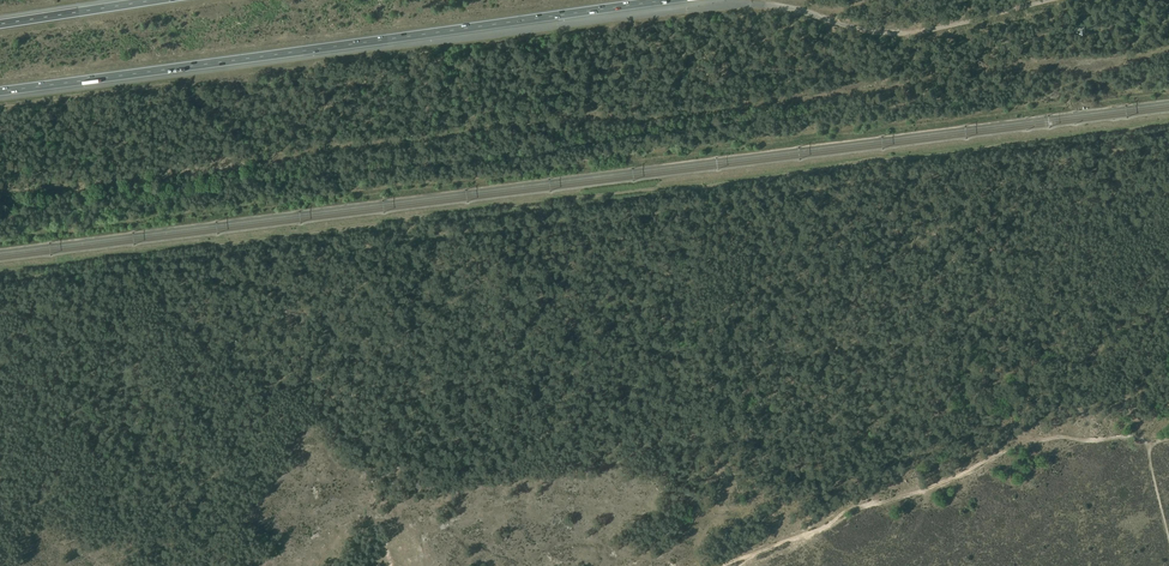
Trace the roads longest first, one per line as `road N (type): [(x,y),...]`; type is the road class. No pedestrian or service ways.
road 1 (track): [(1168,125),(0,273)]
road 2 (track): [(0,283),(220,271),(1168,149)]
road 3 (motorway): [(0,91),(668,0)]
road 4 (motorway): [(155,0),(0,24)]

